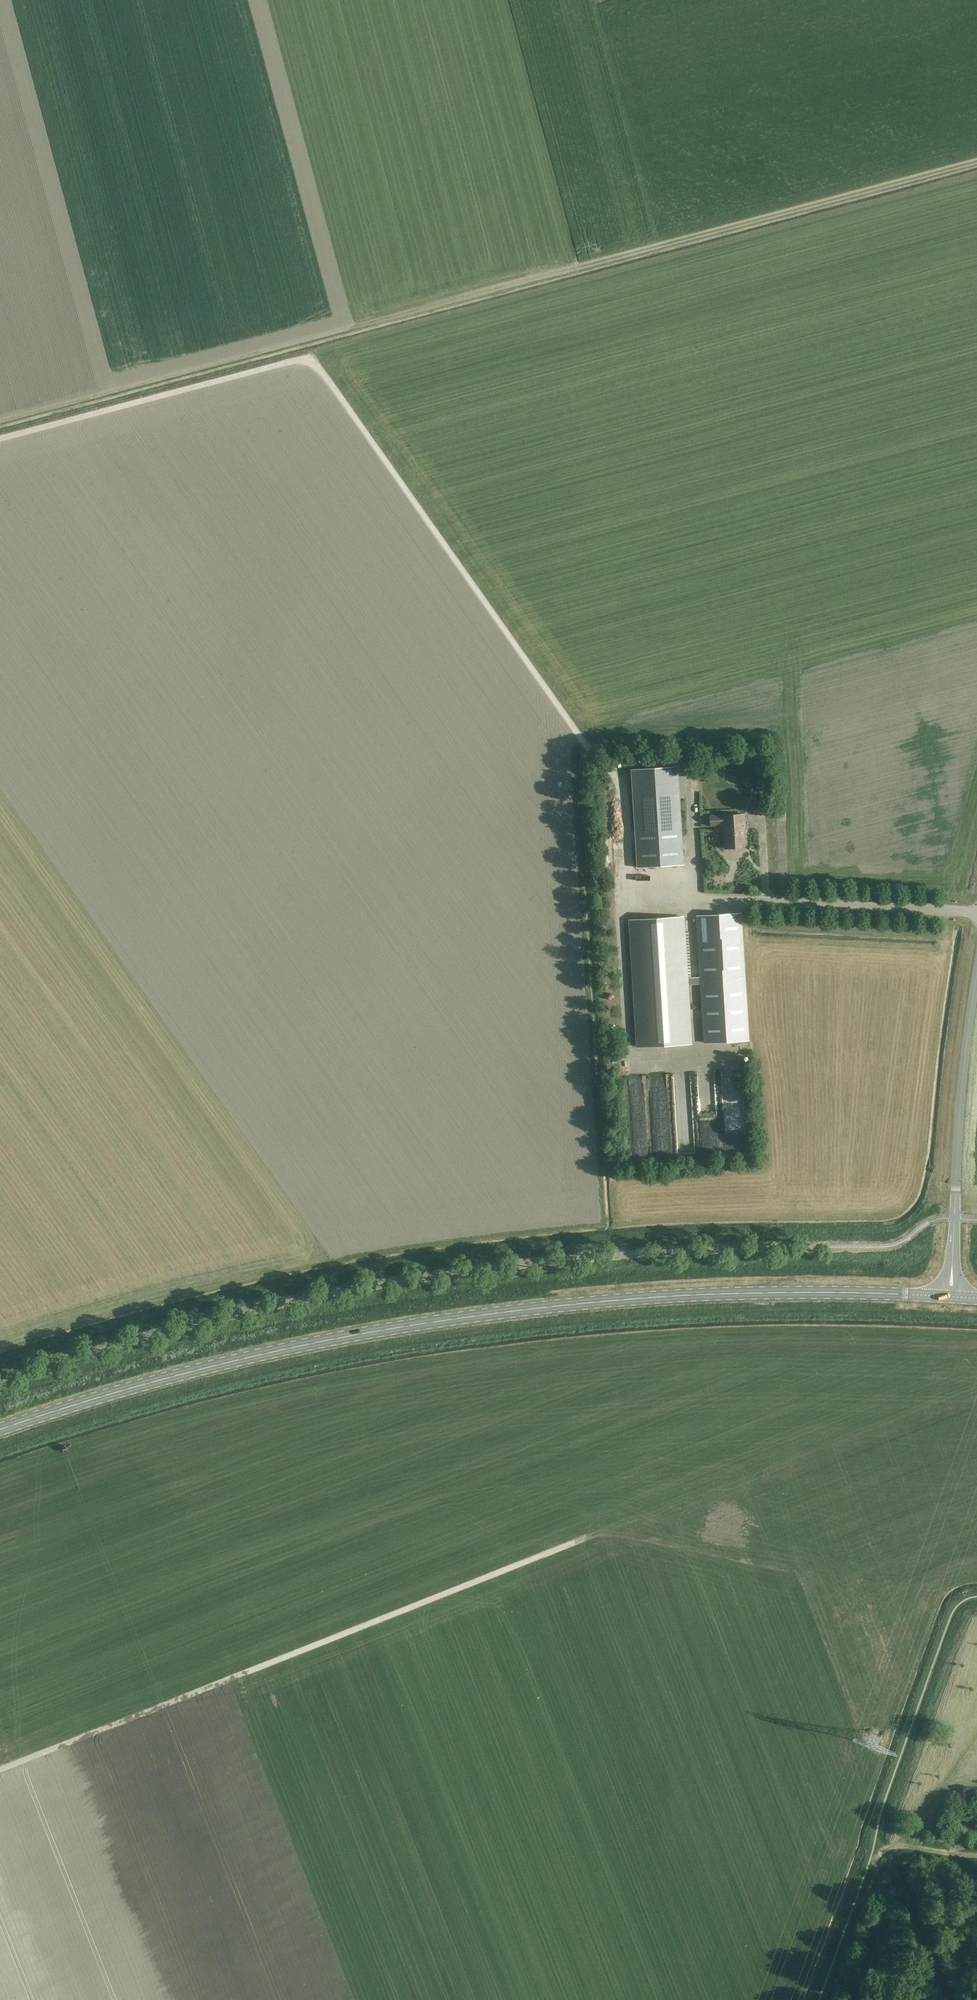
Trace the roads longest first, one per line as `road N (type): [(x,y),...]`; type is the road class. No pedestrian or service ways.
road 1 (secondary): [(0,1430),(134,1387),(331,1340),(471,1317),(693,1296),(949,1297)]
road 2 (track): [(0,439),(308,362),(618,777),(627,799),(629,897)]
road 3 (track): [(0,1770),(583,1538)]
road 4 (unclassified): [(949,1297),(976,965)]

